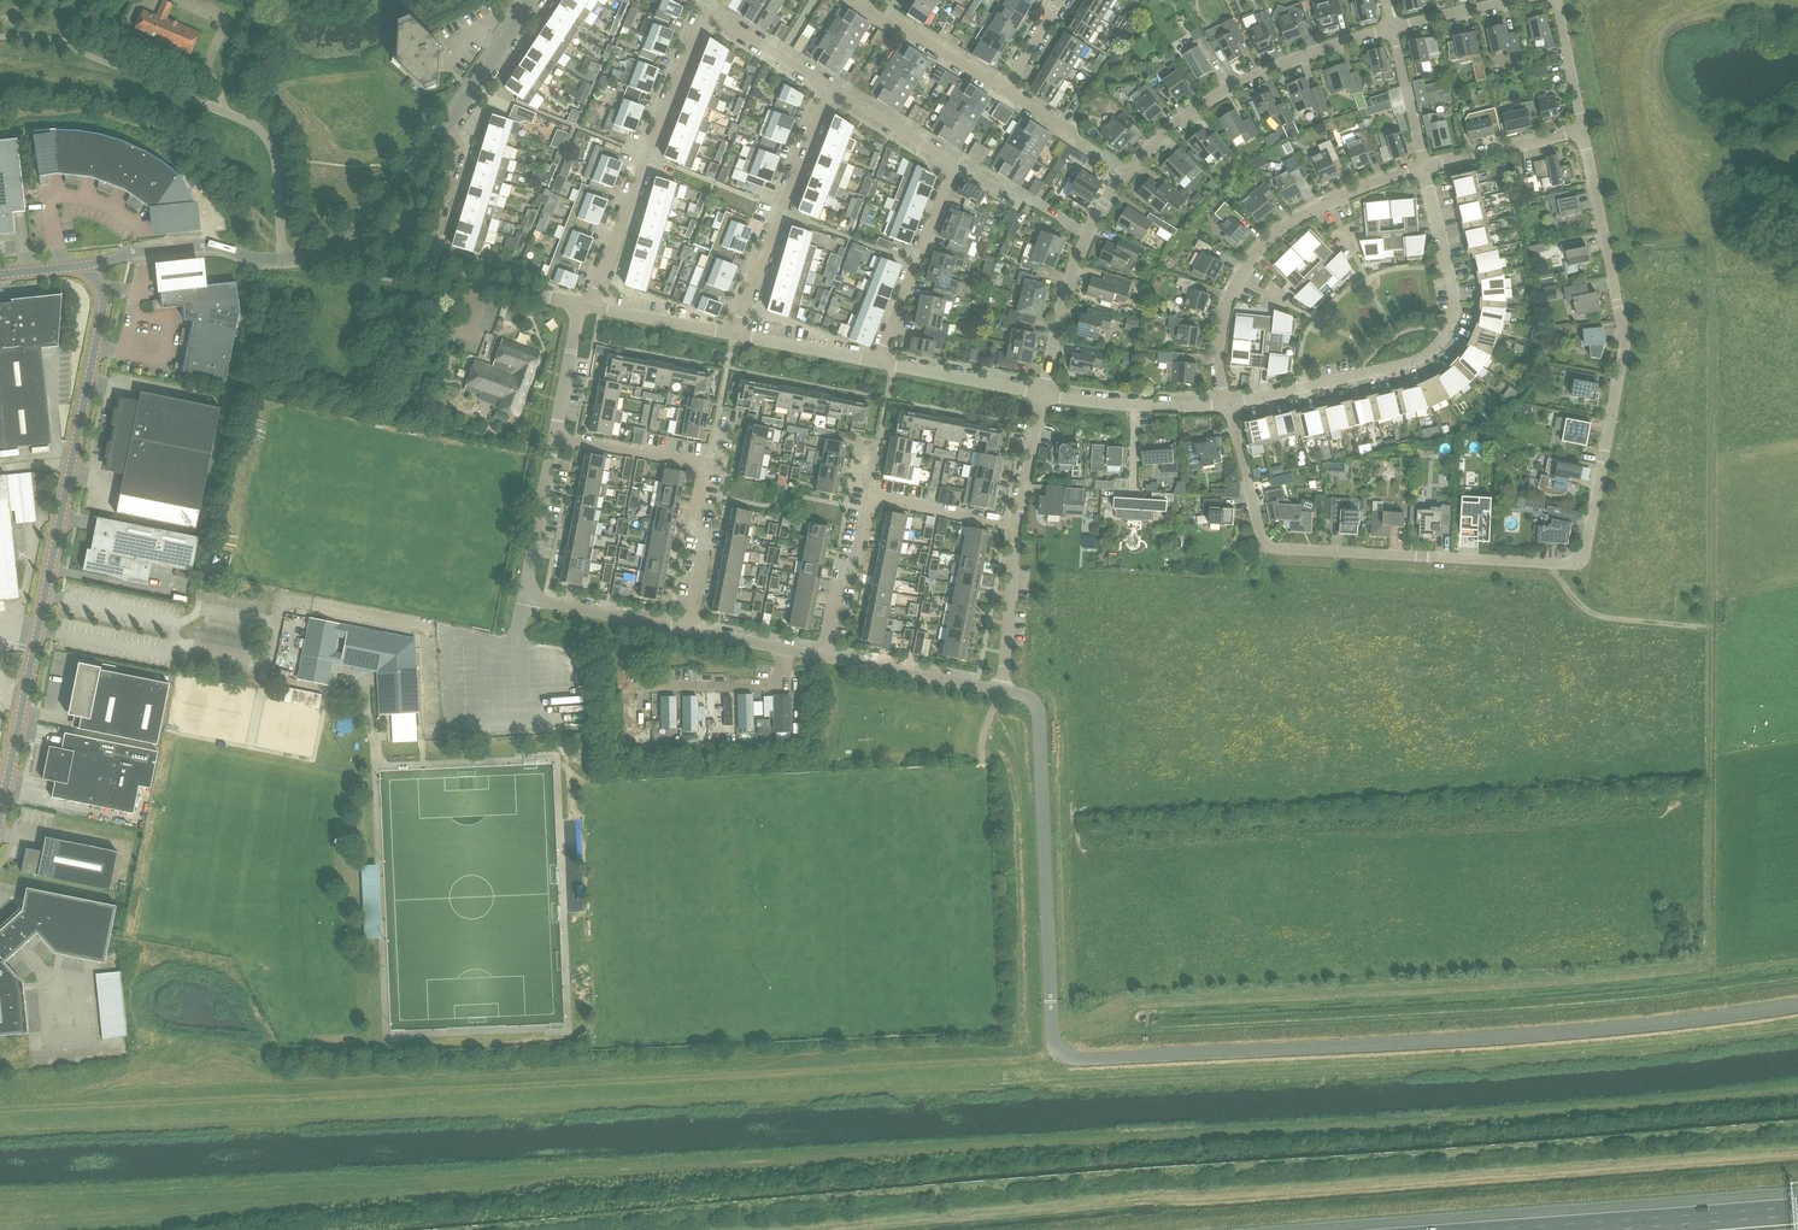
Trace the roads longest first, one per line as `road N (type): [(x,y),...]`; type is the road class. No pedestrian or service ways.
road 1 (tertiary): [(1797,1006),(1590,1031),(1076,1060),(1054,1041),(1042,789)]
road 2 (residential): [(1608,248),(1627,340),(1586,549),(1576,562),(1265,547),(1227,404)]
road 3 (unclassified): [(91,263),(103,309),(0,815)]
road 4 (residential): [(1227,404),(1420,359),(1442,339),(1454,291),(1425,166)]
road 5 (residential): [(1042,789),(1374,767)]
road 6 (tertiary): [(690,630),(527,597),(556,437)]
road 7 (residential): [(595,305),(699,25),(717,16)]
road 8 (residential): [(1126,172),(1191,108),(1224,90),(1393,28)]
road 9 (residential): [(735,333),(832,89)]
road 10 (motorway): [(1797,1210),(1539,1229)]
road 11 (residential): [(877,360),(954,161)]
road 12 (track): [(1711,628),(1596,614),(1549,563)]
road 13 (residential): [(631,688),(781,682),(786,648)]
road 14 (tertiary): [(1002,689),(826,656)]
road 15 (residential): [(284,260),(272,147),(255,126),(222,112)]
road 16 (residential): [(690,630),(706,535),(698,515),(708,462)]
road 17 (residential): [(1045,392),(877,360)]
road 18 (residential): [(826,656),(839,583),(855,568),(869,497)]
road 19 (residential): [(1006,88),(862,6)]
road 20 (residential): [(1002,689),(1017,525)]
road 21 (tertiary): [(581,302),(420,274)]
road 22 (residential): [(1425,166),(1584,130)]
road 23 (residential): [(1045,392),(1063,295),(1087,236)]
road 24 (residential): [(420,274),(457,150),(440,129)]
road 25 (tertiary): [(440,129),(528,0)]
road 26 (residential): [(708,462),(556,437)]
road 27 (residential): [(1087,236),(954,161)]
road 28 (residential): [(869,497),(1017,525)]
road 29 (tertiary): [(355,247),(359,221),(440,129)]
road 30 (residential): [(1126,172),(1006,88)]
road 31 (residential): [(877,360),(735,333)]
road 32 (residential): [(735,333),(595,305)]
road 33 (residential): [(1425,166),(1393,28)]
road 34 (residential): [(954,161),(832,89)]
road 35 (tertiary): [(556,437),(581,302)]
road 36 (residential): [(832,89),(717,16)]
road 37 (residential): [(1017,525),(1045,392)]
road 38 (residential): [(1584,130),(1557,0)]
road 39 (residential): [(1227,404),(1220,328),(1239,281)]
road 40 (residential): [(1239,281),(1272,239),(1331,202)]
road 41 (residential): [(1512,0),(1393,28)]
road 42 (tertiary): [(1042,789),(1037,708),(1002,689)]

